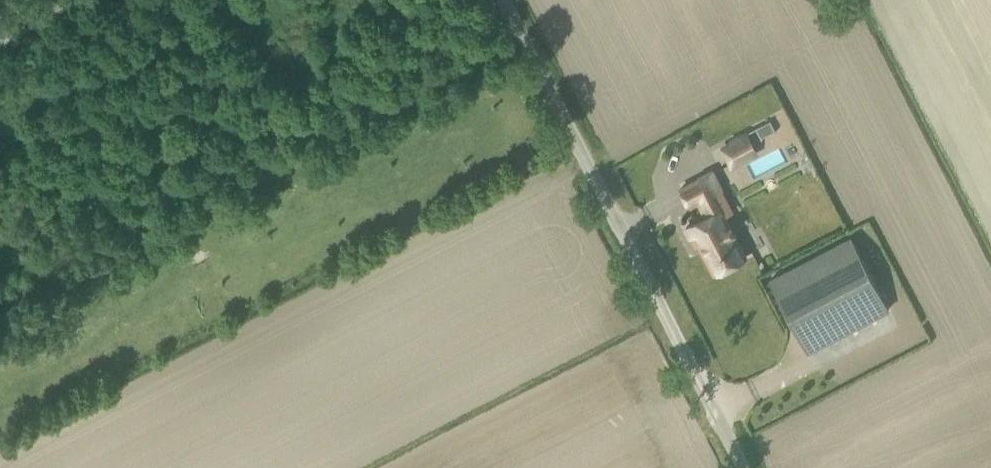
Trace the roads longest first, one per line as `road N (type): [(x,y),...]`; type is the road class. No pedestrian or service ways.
road 1 (unclassified): [(736,467),(496,0)]

